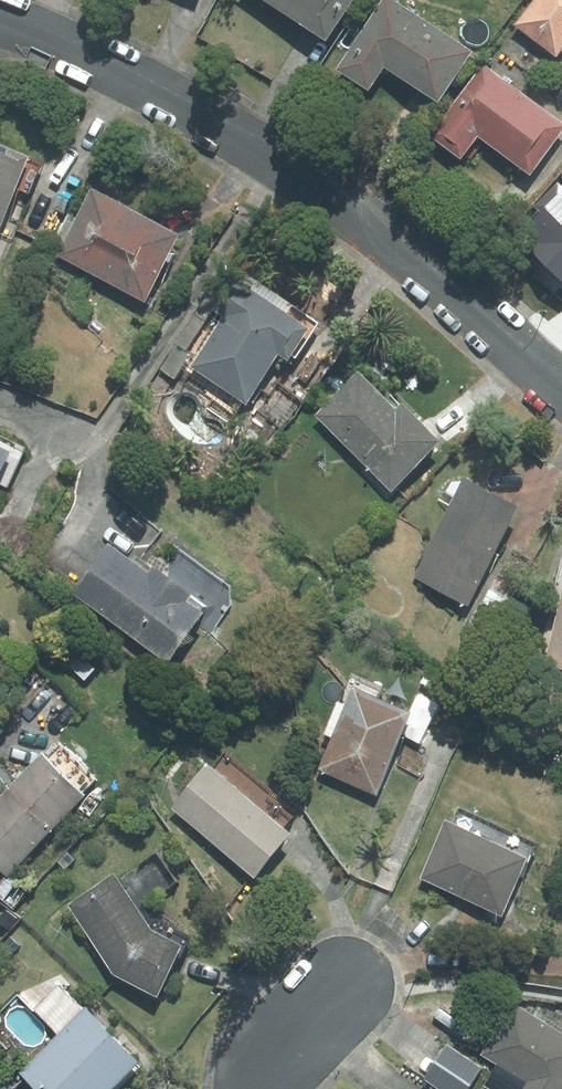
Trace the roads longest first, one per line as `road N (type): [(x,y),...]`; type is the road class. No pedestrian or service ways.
road 1 (residential): [(0,21),(250,143),(401,249),(561,388)]

